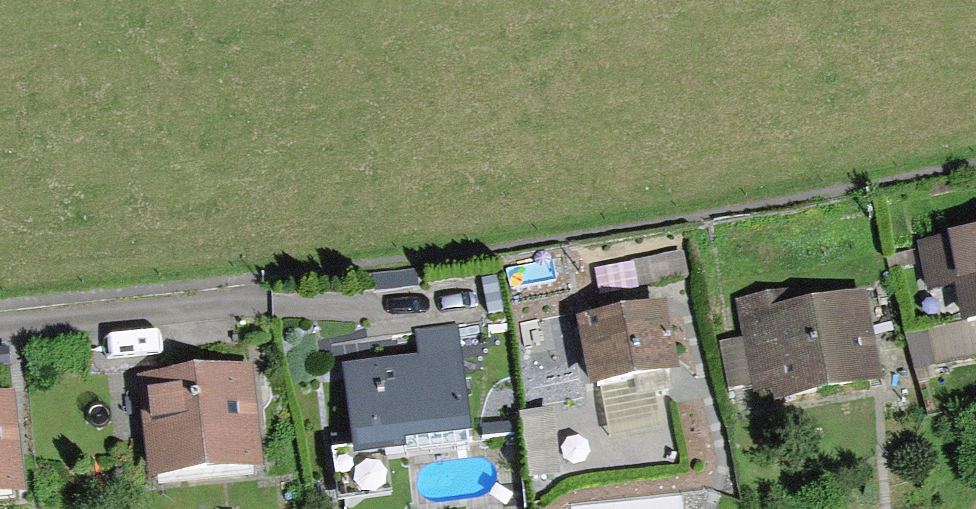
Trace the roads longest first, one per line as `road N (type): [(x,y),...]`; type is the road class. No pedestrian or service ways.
road 1 (track): [(223,299),(516,242),(816,199),(975,164)]
road 2 (residential): [(0,320),(223,299)]

